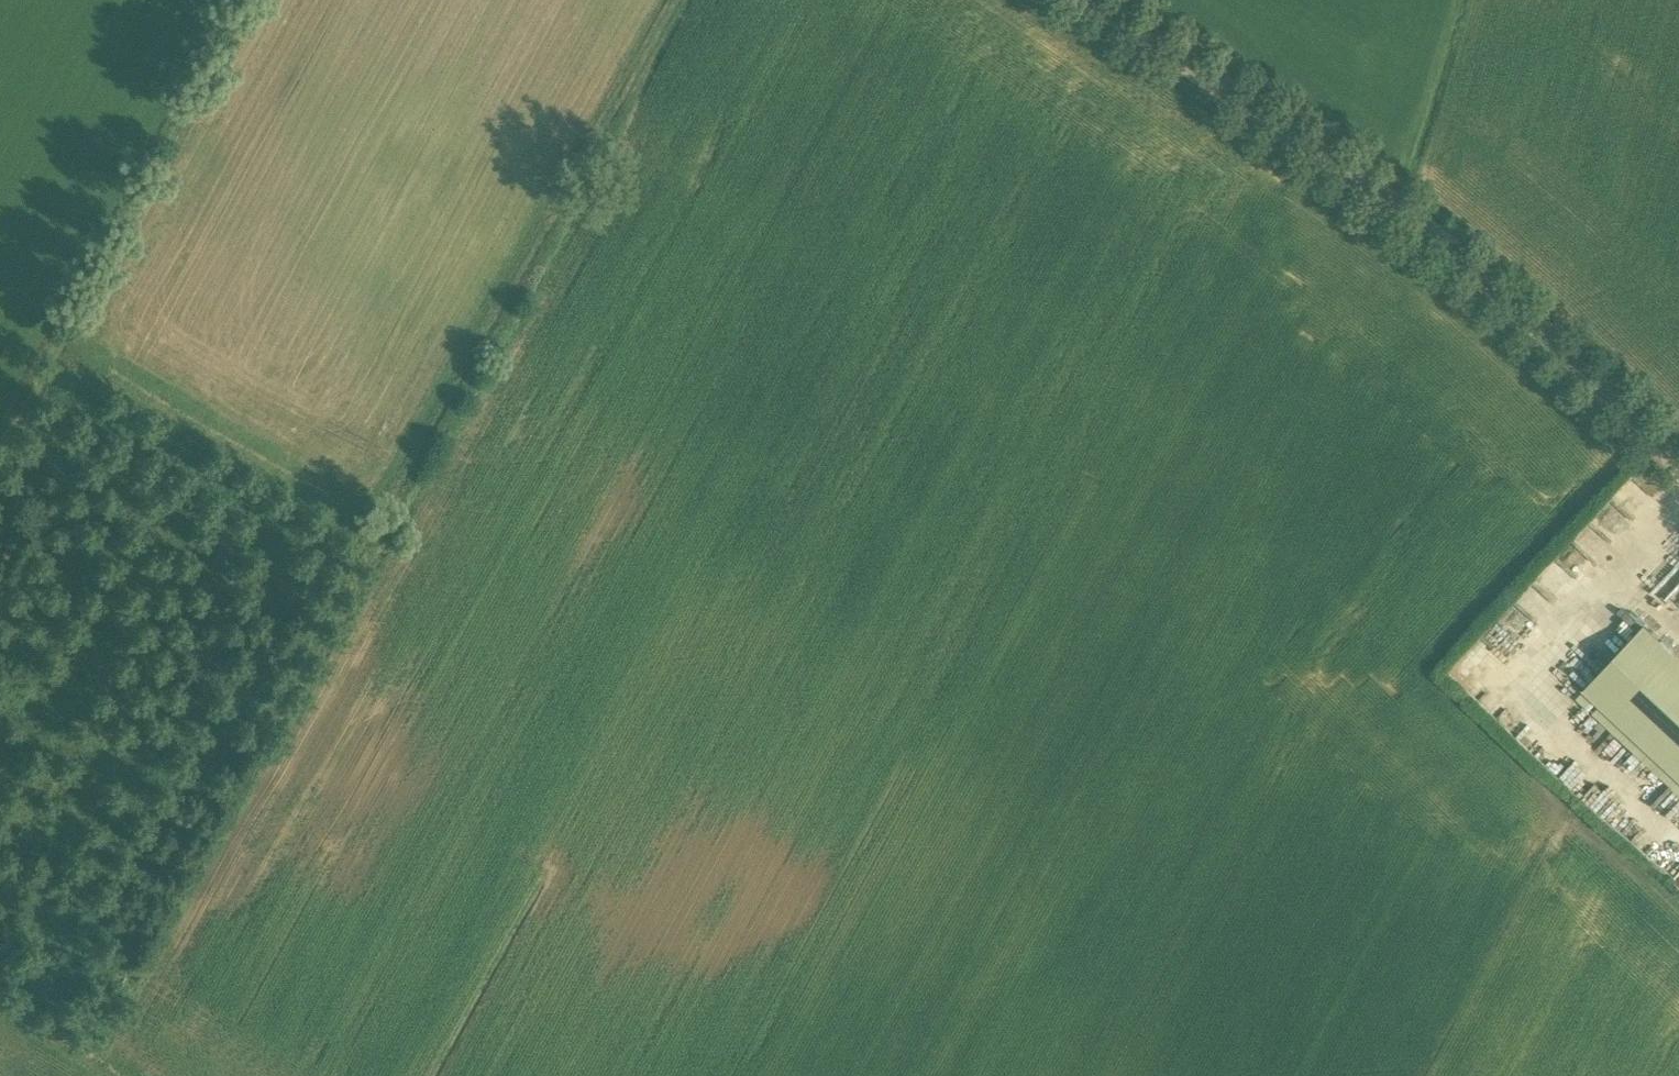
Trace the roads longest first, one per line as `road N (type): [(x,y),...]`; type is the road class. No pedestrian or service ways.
road 1 (unclassified): [(1678,464),(1608,390),(1443,245),(1090,0)]

